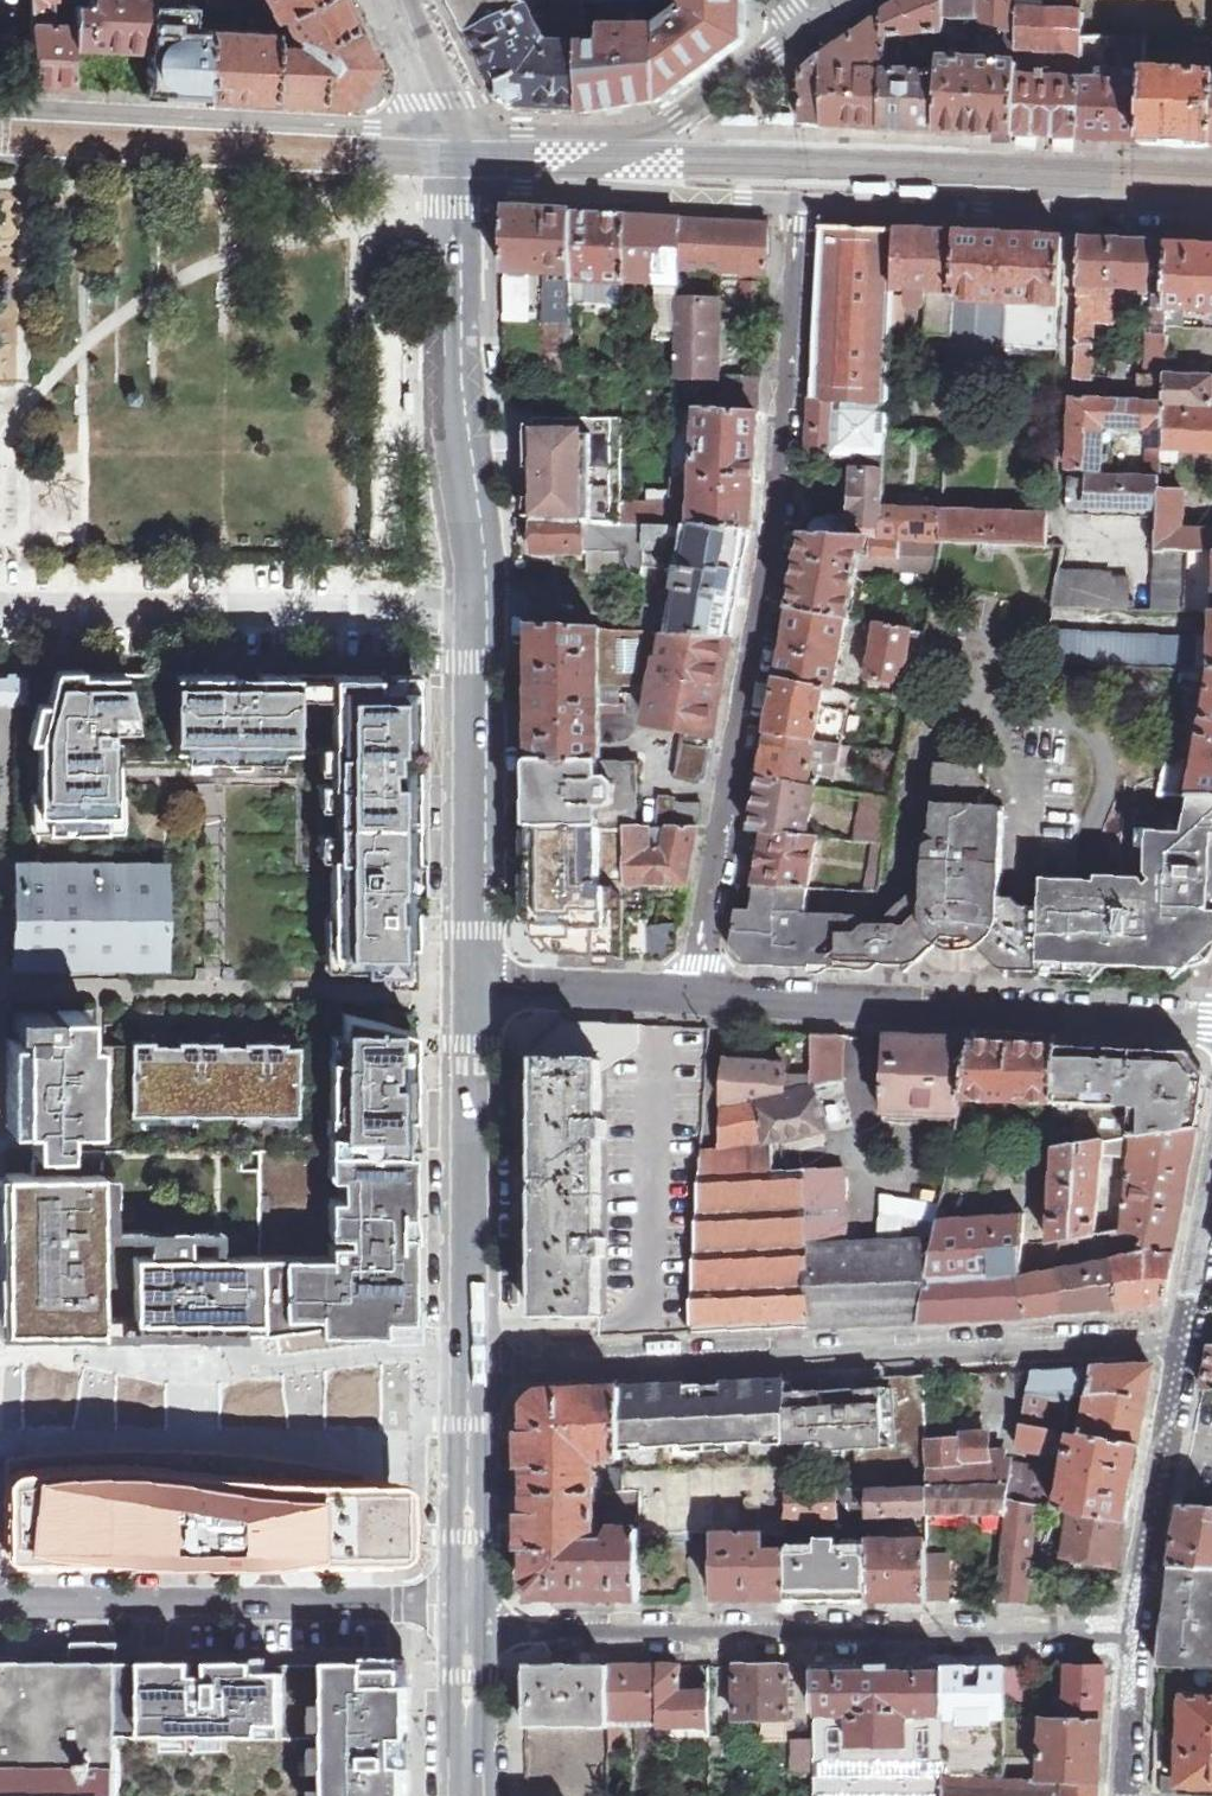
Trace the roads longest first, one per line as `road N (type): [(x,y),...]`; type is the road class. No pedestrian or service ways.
road 1 (residential): [(795,201),(779,529),(694,994)]
road 2 (residential): [(469,1365),(1117,1348),(1186,1336)]
road 3 (residential): [(464,1631),(1136,1639)]
road 4 (residential): [(1211,1020),(694,994)]
road 5 (residential): [(0,615),(478,615)]
road 6 (residential): [(464,1631),(0,1627)]
road 7 (residential): [(450,132),(0,109)]
road 8 (tertiary): [(478,615),(455,420),(451,188)]
road 9 (tertiary): [(795,201),(1211,209)]
road 10 (tertiary): [(469,990),(478,615)]
road 11 (tertiary): [(469,1365),(469,990)]
road 12 (residential): [(1136,1639),(1186,1336)]
road 13 (tertiary): [(464,1631),(469,1365)]
road 14 (residential): [(694,994),(469,990)]
road 15 (residential): [(669,131),(450,132)]
road 16 (tertiary): [(451,188),(630,194)]
road 17 (tertiary): [(630,194),(795,201)]
road 18 (residential): [(801,33),(669,131)]
road 19 (tertiary): [(463,1795),(464,1631)]
road 20 (residential): [(1125,1795),(1136,1639)]
road 21 (residential): [(1186,1336),(1211,1185)]
road 22 (tertiary): [(390,0),(450,132)]

